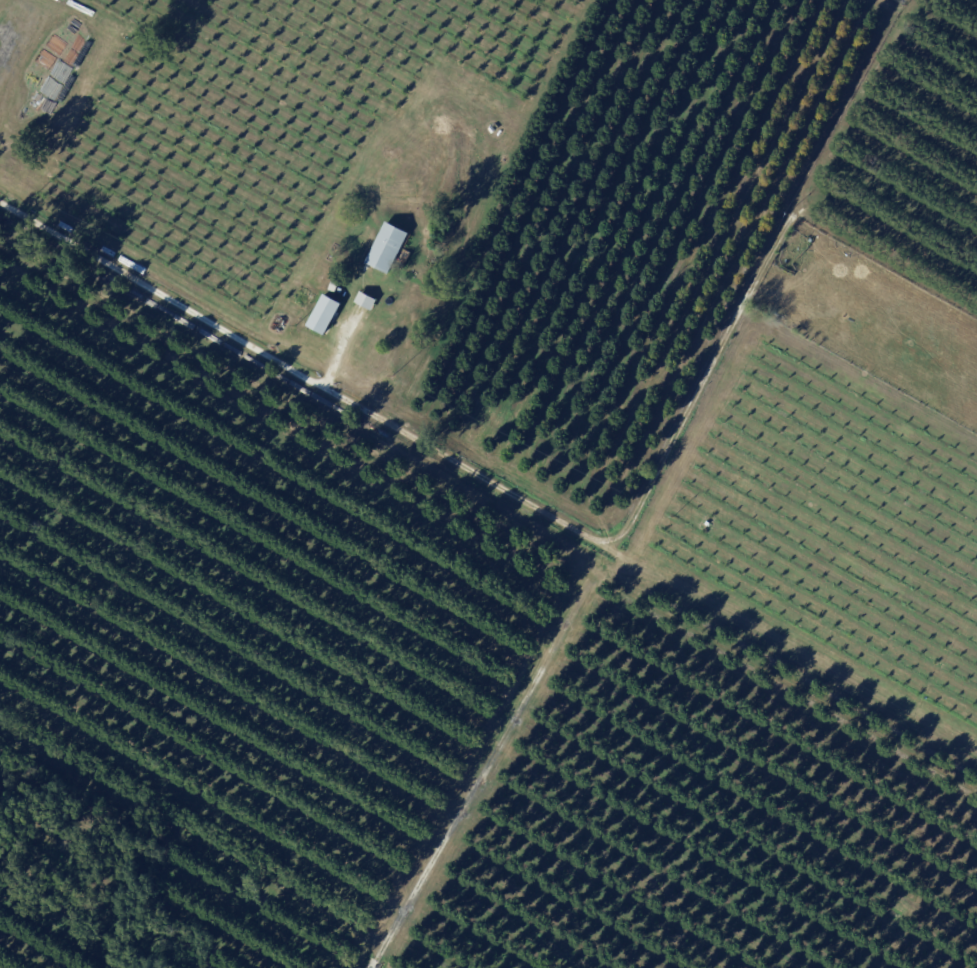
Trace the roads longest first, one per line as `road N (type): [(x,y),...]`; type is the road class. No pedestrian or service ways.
road 1 (track): [(371,967),(614,538)]

